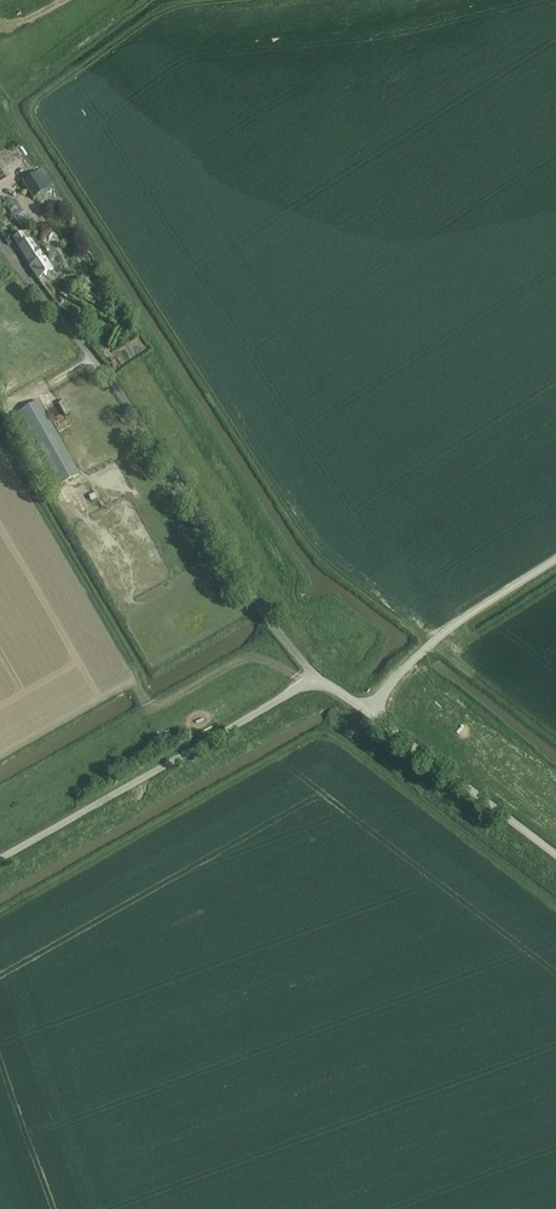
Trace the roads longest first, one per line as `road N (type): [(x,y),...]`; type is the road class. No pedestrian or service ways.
road 1 (unclassified): [(0,859),(306,684)]
road 2 (unclassified): [(555,857),(367,710),(328,685),(306,684)]
road 3 (track): [(119,655),(148,704),(244,659),(267,660),(306,684)]

